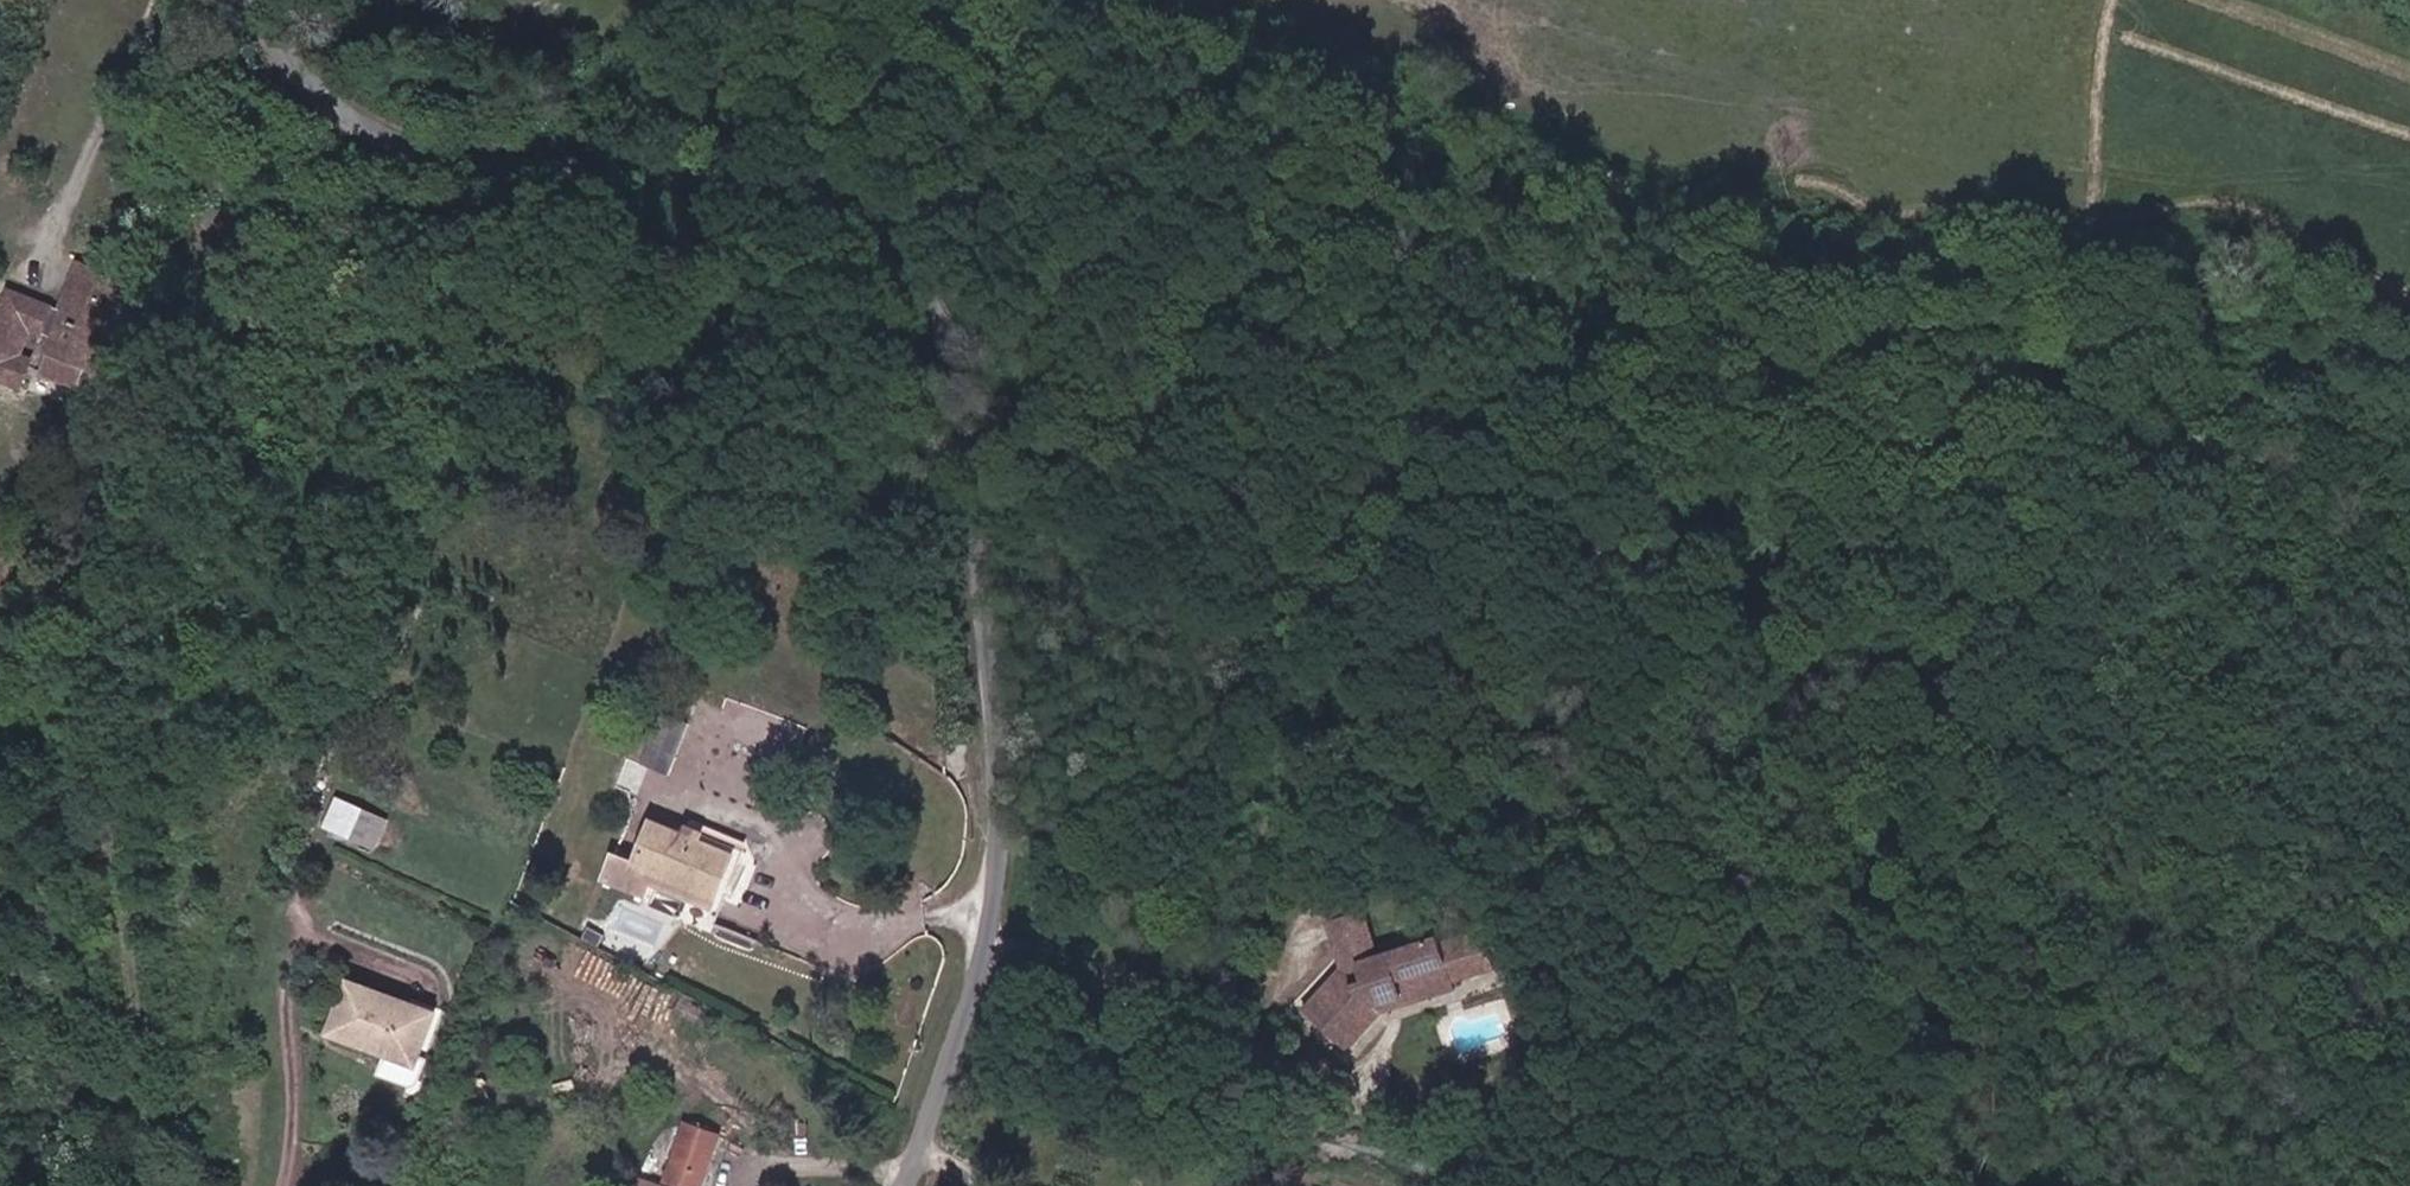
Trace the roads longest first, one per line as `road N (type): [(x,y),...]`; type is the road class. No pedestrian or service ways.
road 1 (unclassified): [(249,0),(261,27),(329,94),(410,145),(530,169),(860,197),(961,305),(998,812),(988,944),(906,1185)]

